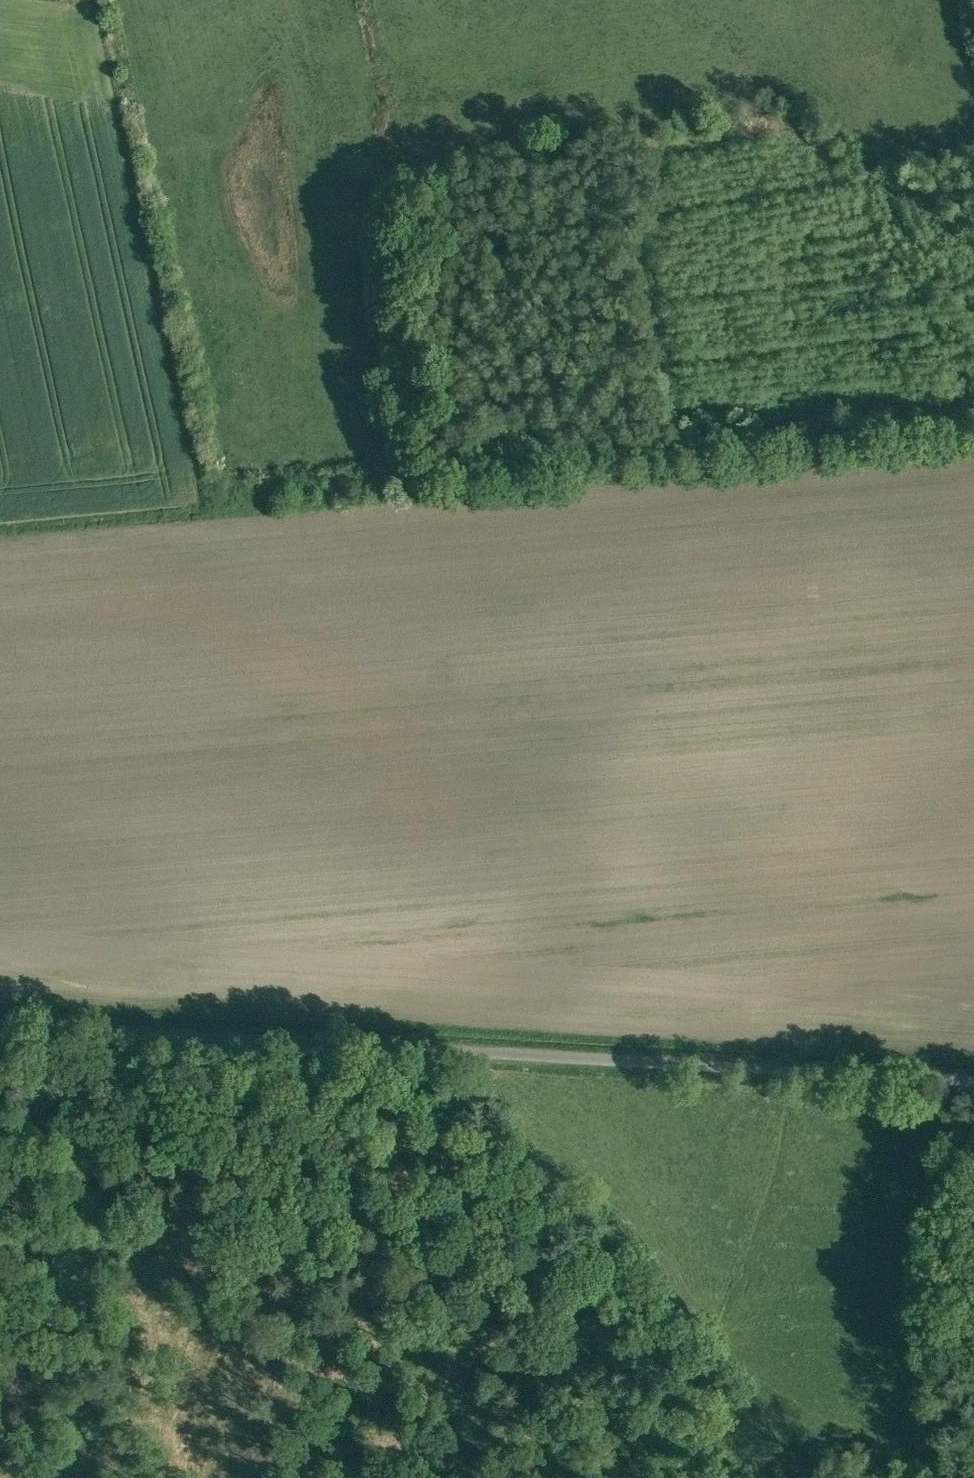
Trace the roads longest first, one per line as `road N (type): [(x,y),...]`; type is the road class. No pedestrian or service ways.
road 1 (unclassified): [(973,1082),(0,1030)]
road 2 (track): [(973,419),(409,467)]

